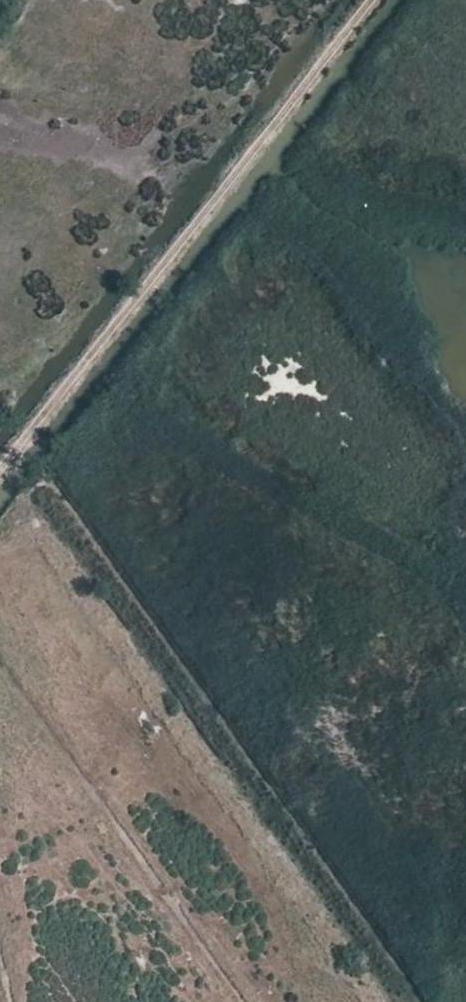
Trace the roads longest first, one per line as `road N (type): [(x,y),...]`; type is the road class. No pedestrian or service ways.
road 1 (track): [(0,467),(369,0)]

